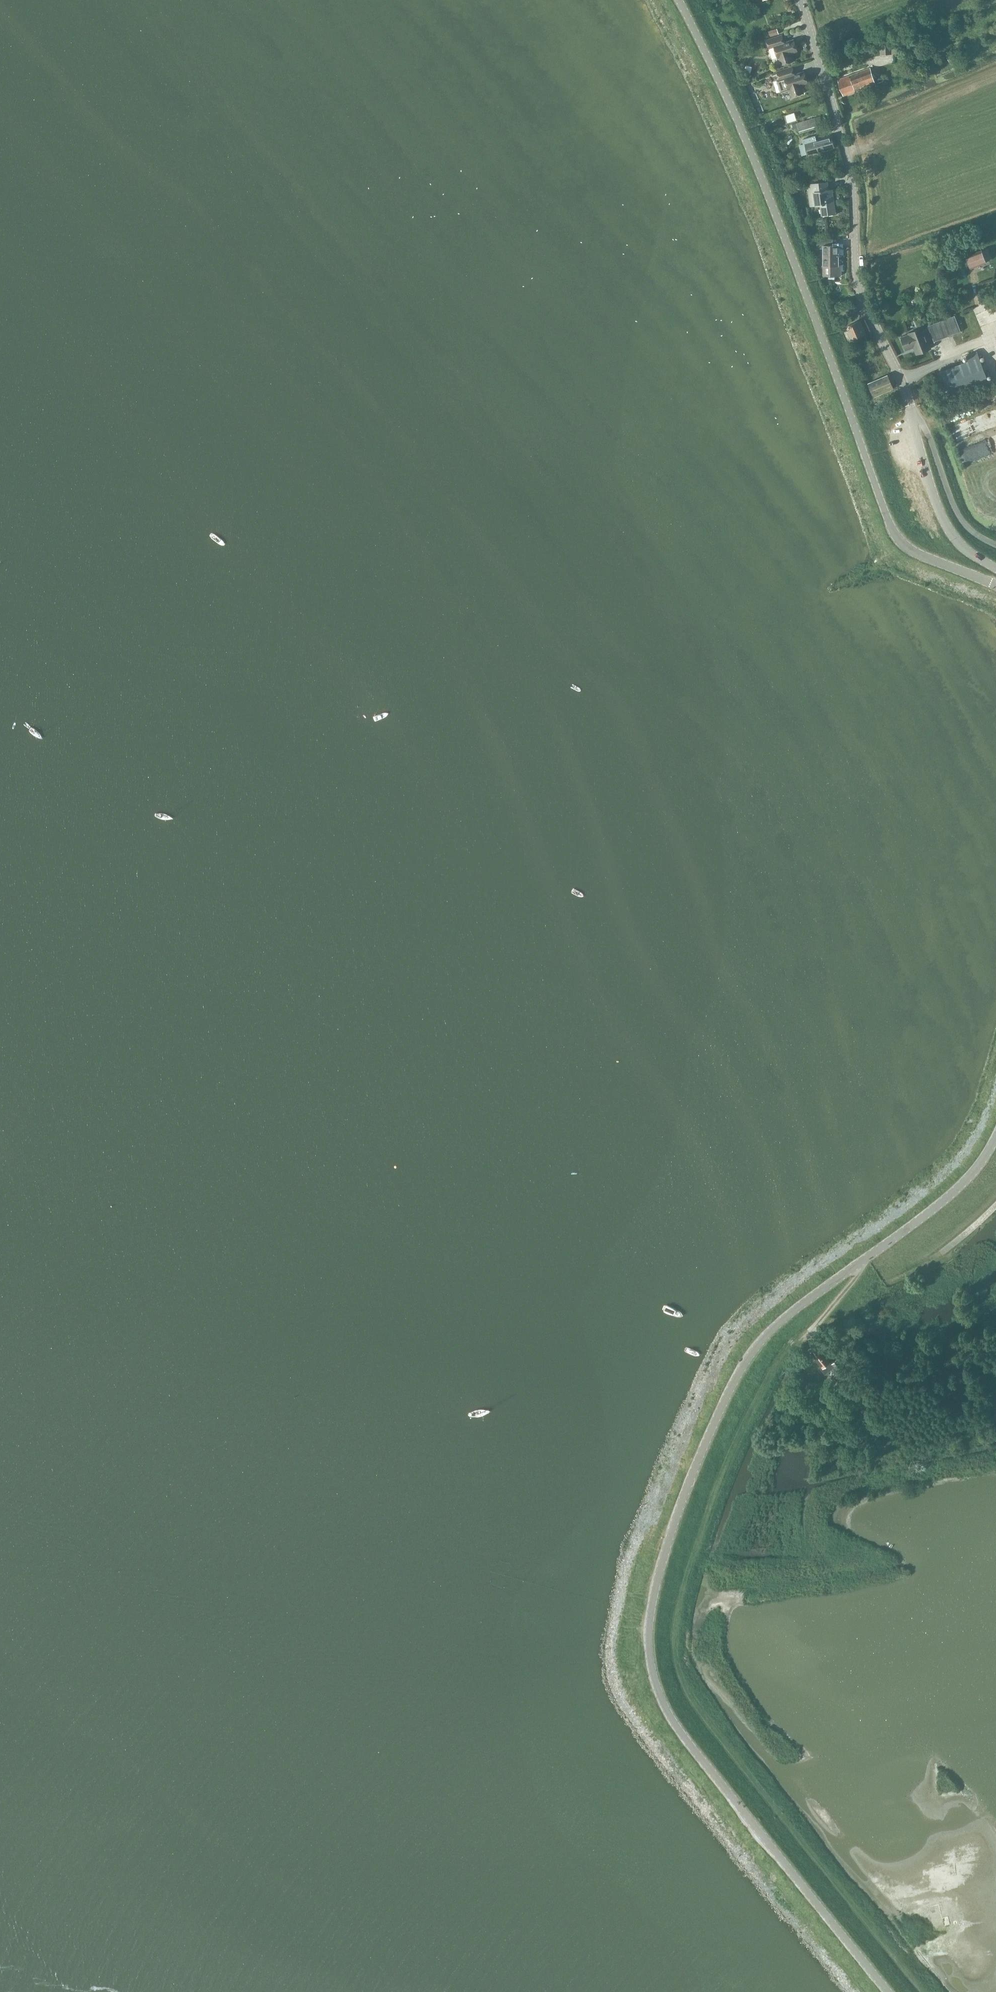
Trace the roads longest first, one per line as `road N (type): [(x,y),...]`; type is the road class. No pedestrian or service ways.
road 1 (tertiary): [(995,1139),(946,1199),(791,1312),(751,1354),(674,1525),(652,1611),(651,1660),(680,1728),(891,1991)]
road 2 (track): [(926,1991),(698,1708),(676,1656),(678,1604),(736,1438),(786,1348),(801,1338)]
road 3 (unclassified): [(678,0),(757,164),(896,536),(913,551),(995,584)]
road 4 (tertiary): [(995,569),(959,544),(943,520),(901,378),(859,296),(846,150),(801,0)]
road 5 (track): [(995,78),(892,122),(867,145),(846,150)]
road 6 (track): [(886,1283),(941,1253),(995,1205)]

